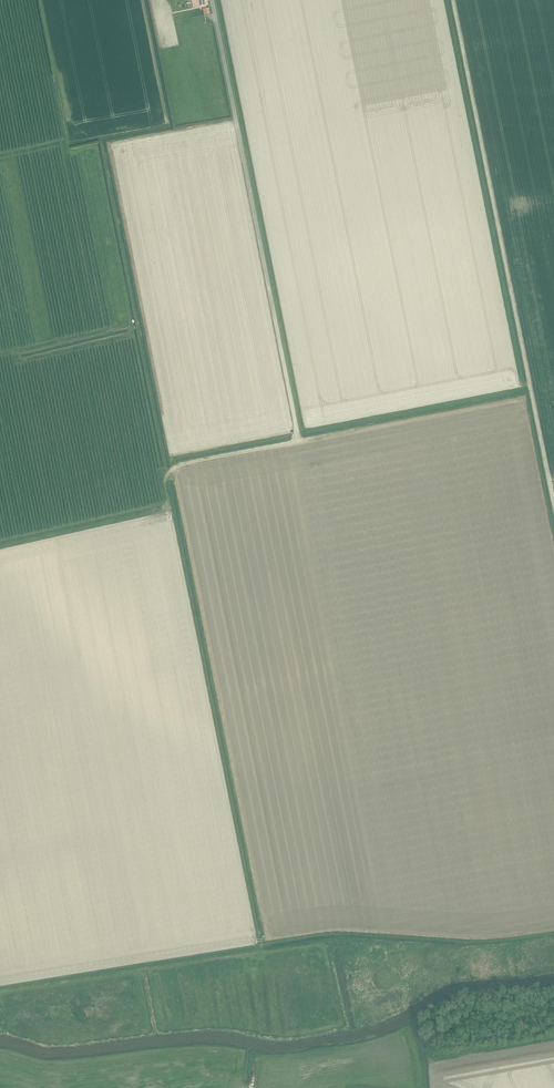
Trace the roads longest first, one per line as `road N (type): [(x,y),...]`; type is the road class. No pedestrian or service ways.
road 1 (unclassified): [(298,434),(212,0)]
road 2 (track): [(298,434),(299,442),(177,467),(164,485),(170,513)]

